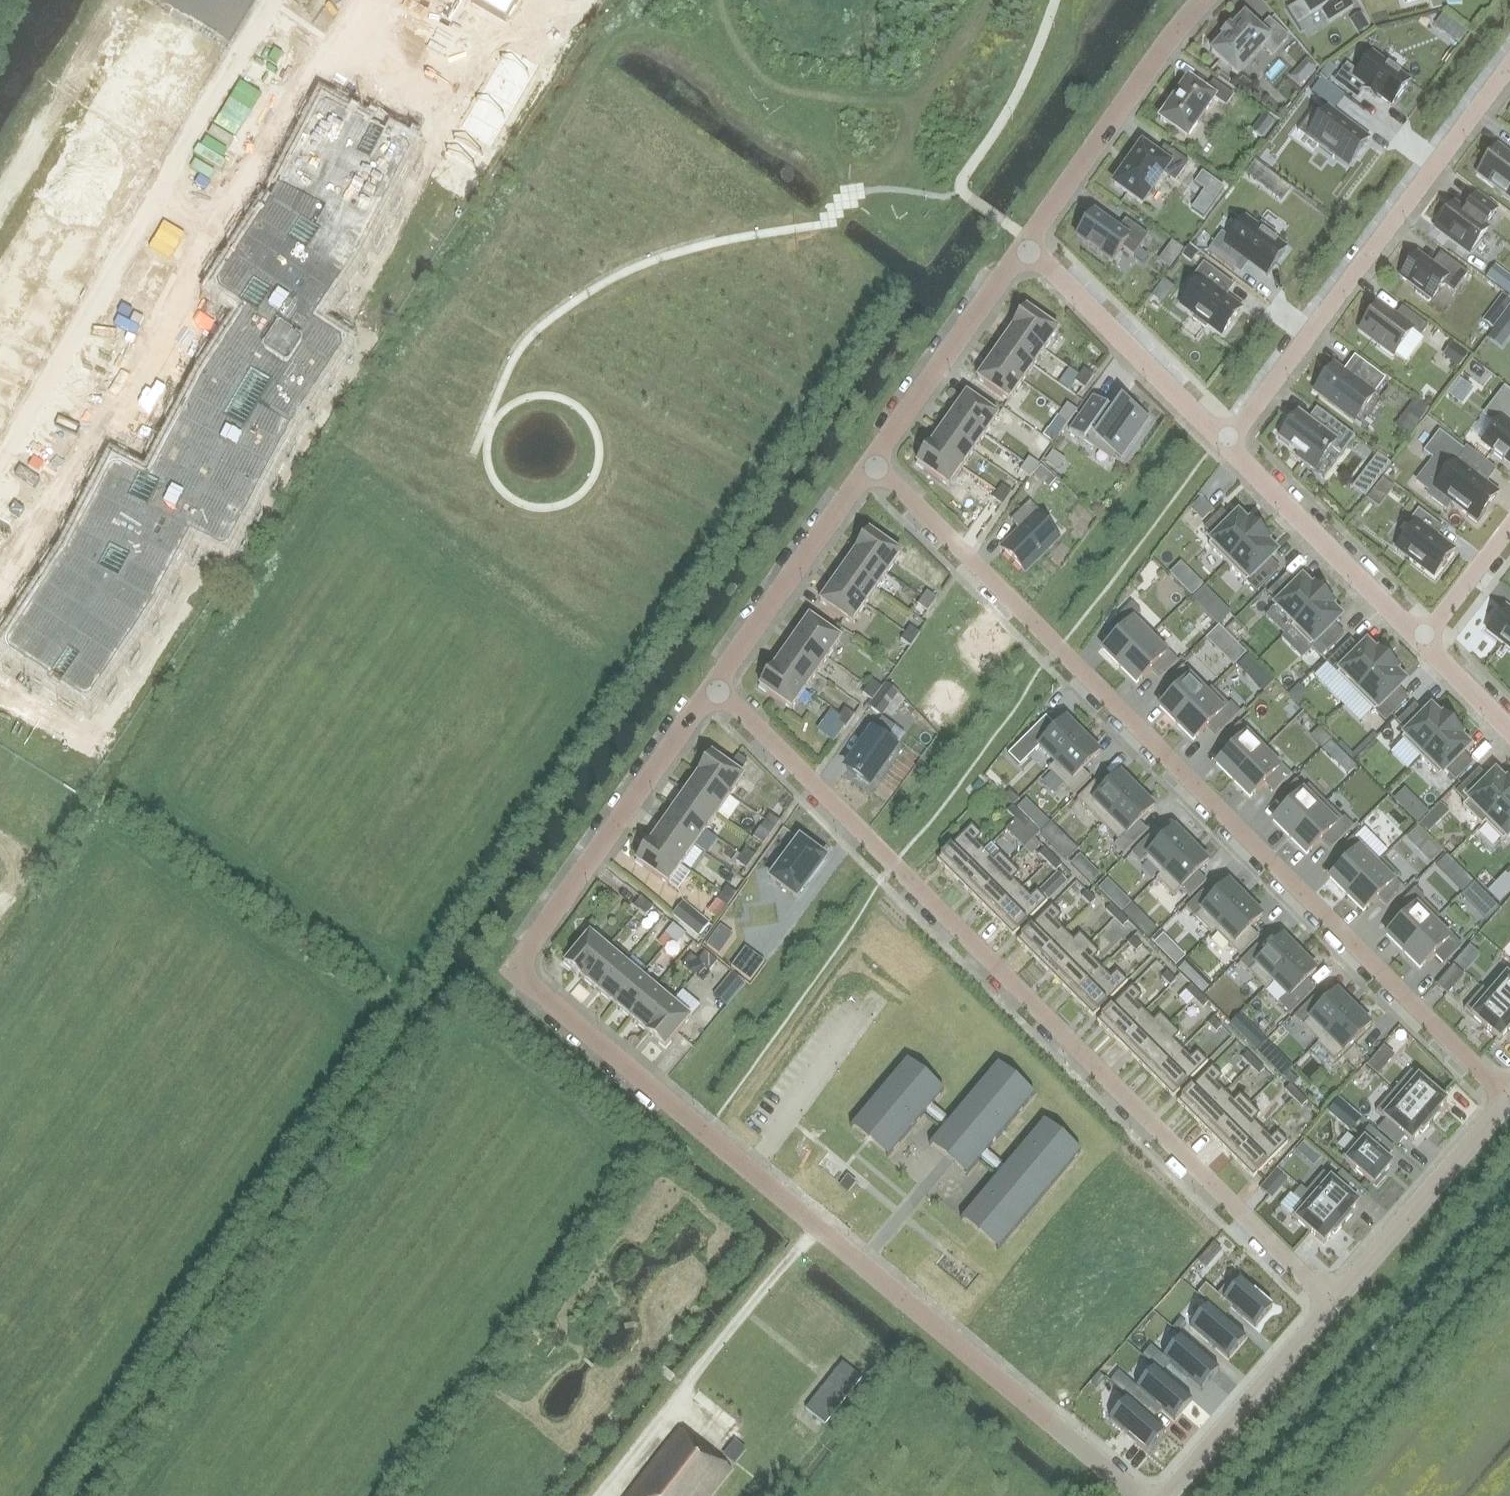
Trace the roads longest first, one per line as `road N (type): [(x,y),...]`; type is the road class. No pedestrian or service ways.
road 1 (residential): [(1139,1495),(513,970),(714,684)]
road 2 (residential): [(873,460),(1508,1100)]
road 3 (residential): [(714,684),(1334,1304)]
road 4 (residential): [(1227,445),(1509,65)]
road 5 (residential): [(1025,243),(1203,0)]
road 6 (residential): [(1227,445),(1025,243)]
road 7 (residential): [(1422,640),(1227,445)]
road 8 (residential): [(714,684),(873,460)]
road 9 (unclassified): [(1508,1100),(1334,1304)]
road 10 (residential): [(873,460),(1025,243)]
road 11 (unclassified): [(1334,1304),(1166,1495)]
road 12 (unclassified): [(121,0),(0,208)]
road 13 (residential): [(1422,640),(1509,526)]
road 14 (residential): [(1509,729),(1422,640)]

